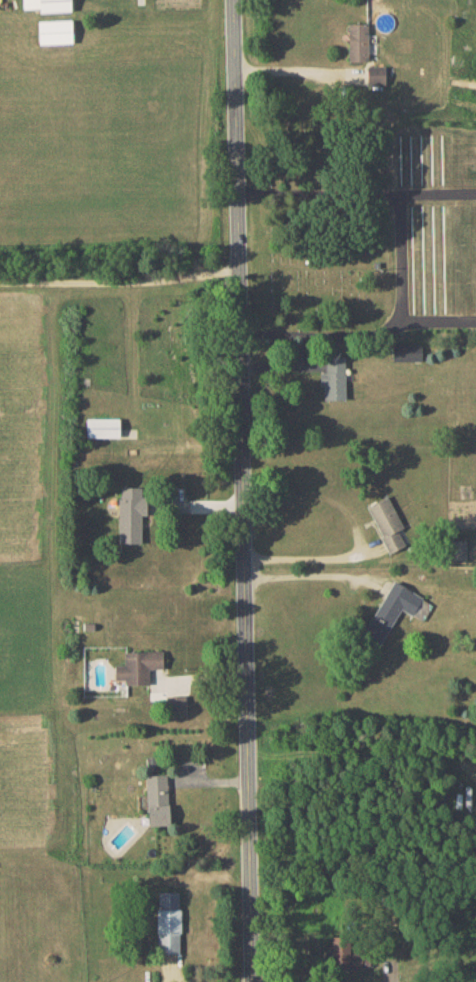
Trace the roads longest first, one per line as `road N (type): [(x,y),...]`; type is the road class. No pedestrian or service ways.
road 1 (tertiary): [(248,981),(233,0)]

